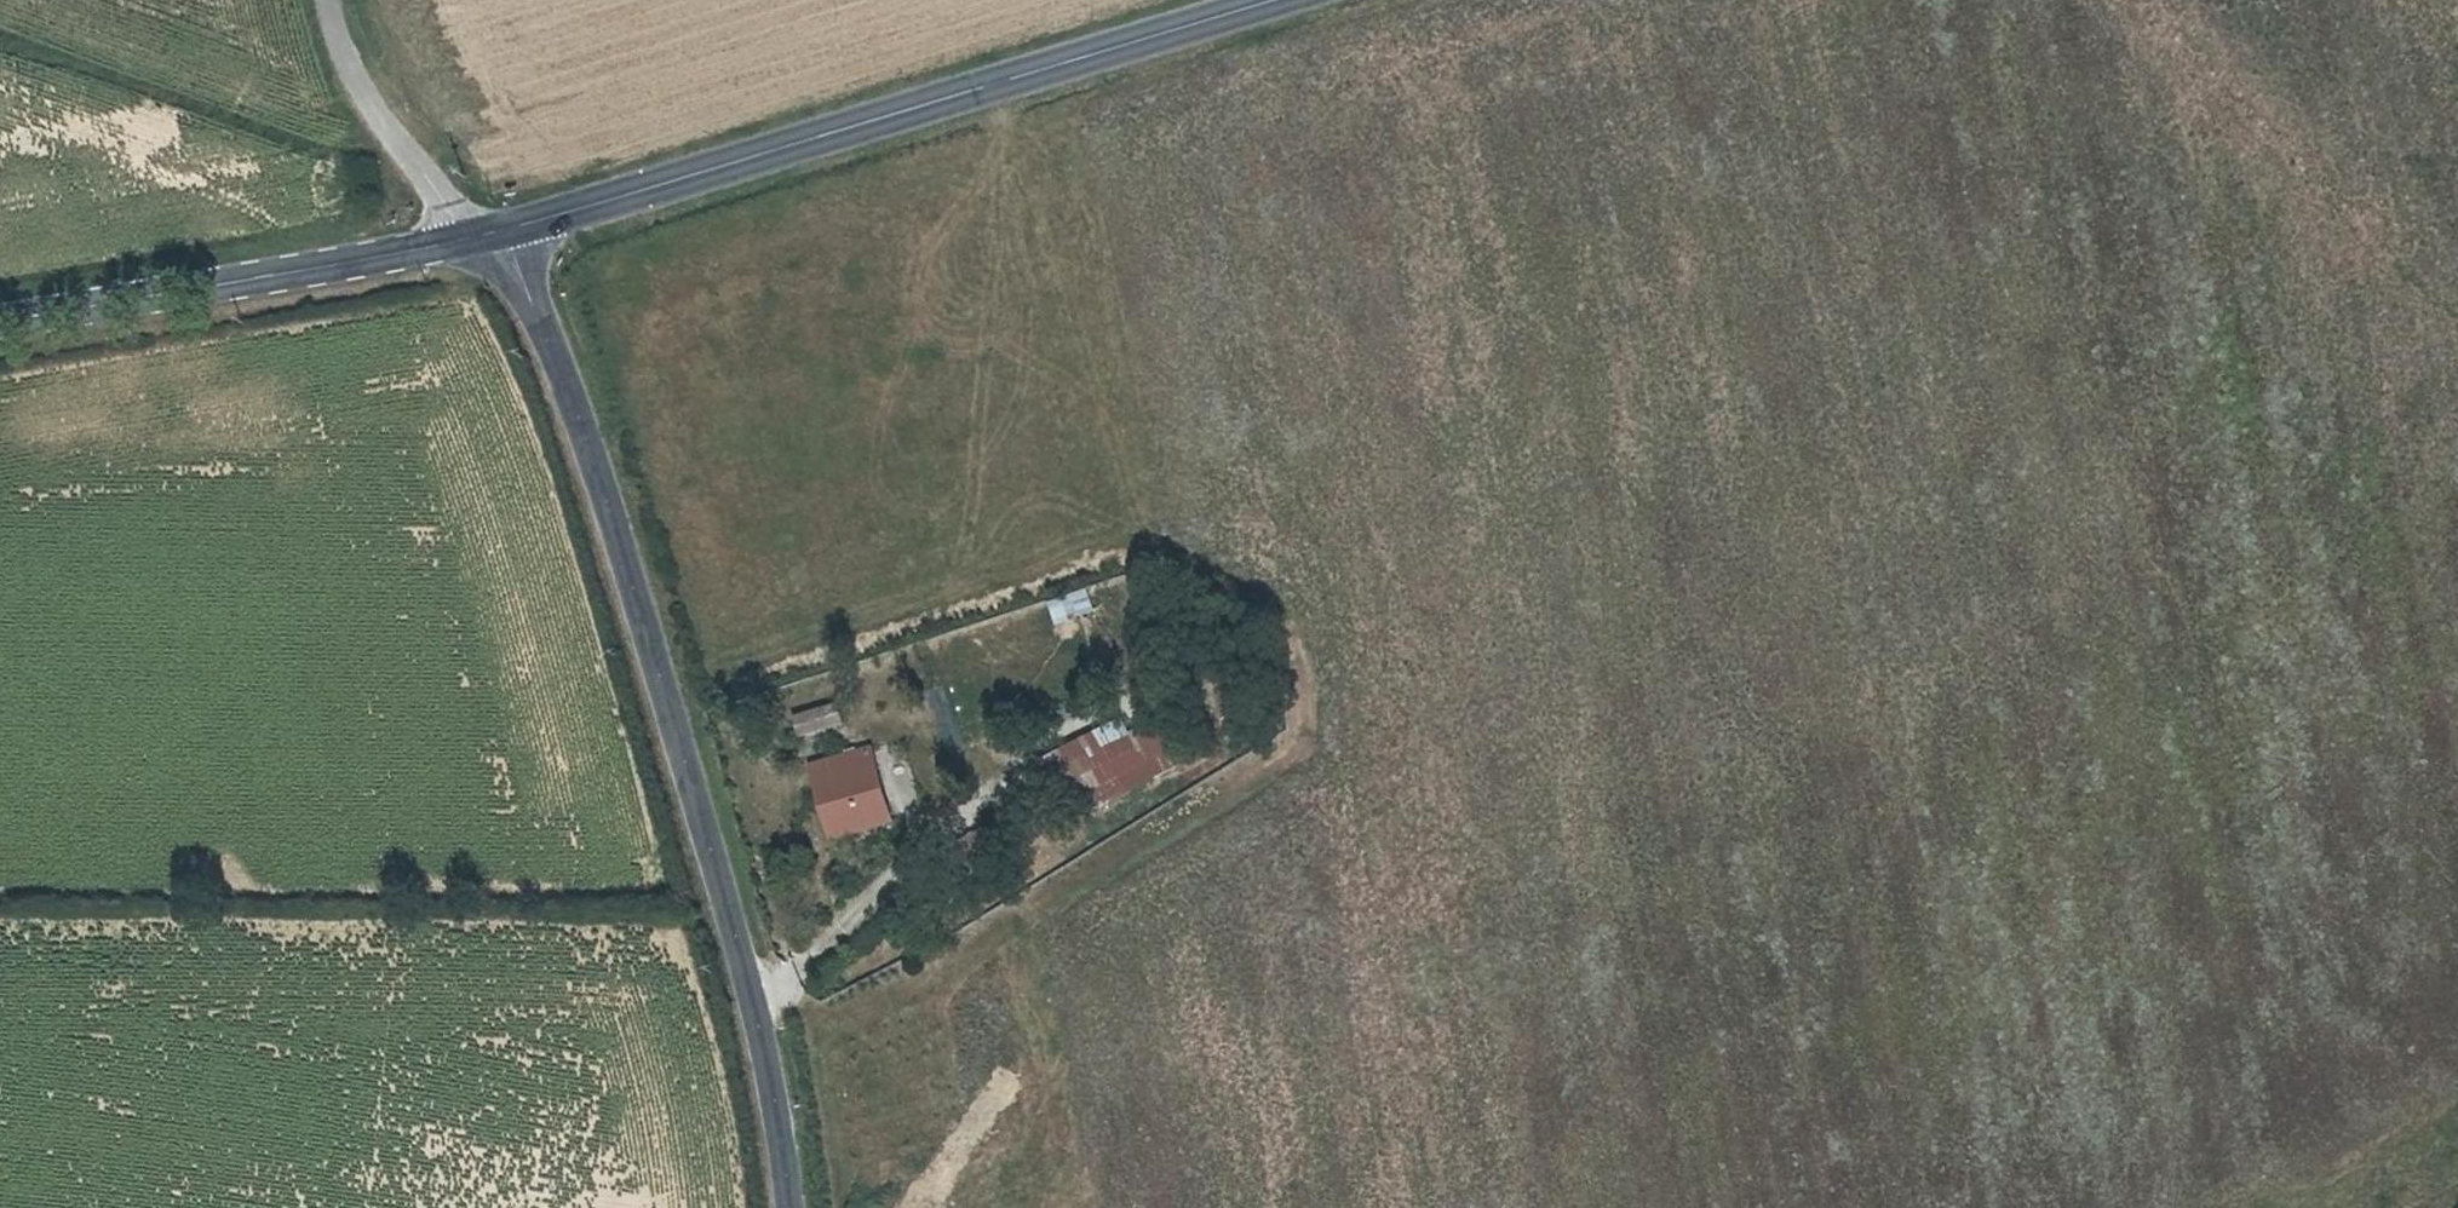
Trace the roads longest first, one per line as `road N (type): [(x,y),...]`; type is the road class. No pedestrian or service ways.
road 1 (tertiary): [(801,1207),(774,1025),(589,416),(491,233)]
road 2 (secondary): [(491,233),(1273,0)]
road 3 (secondary): [(0,329),(491,233)]
road 4 (unclassified): [(491,233),(386,127),(341,46),(333,0)]

